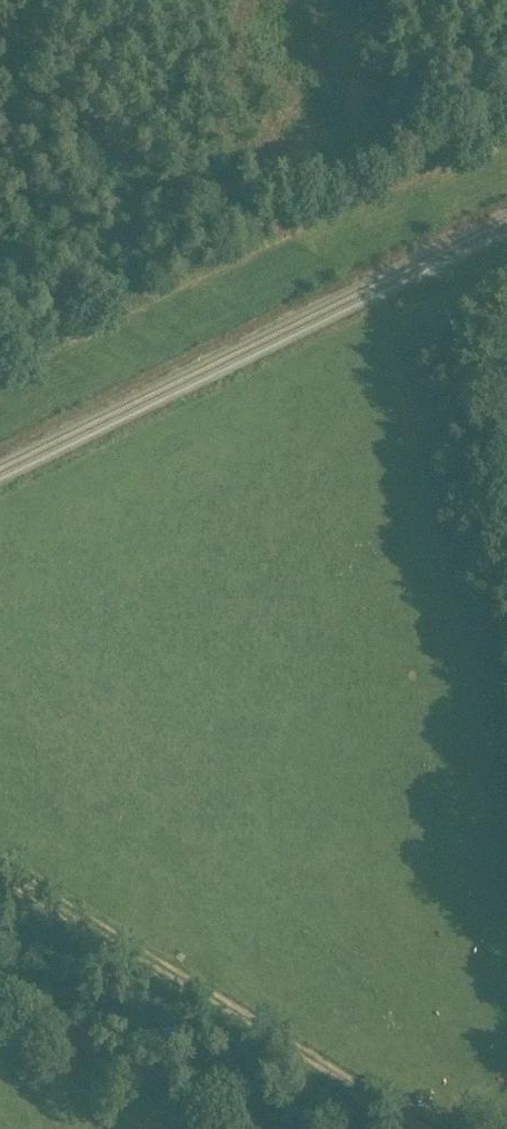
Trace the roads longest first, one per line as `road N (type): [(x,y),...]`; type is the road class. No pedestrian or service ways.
road 1 (track): [(0,864),(423,1128)]

